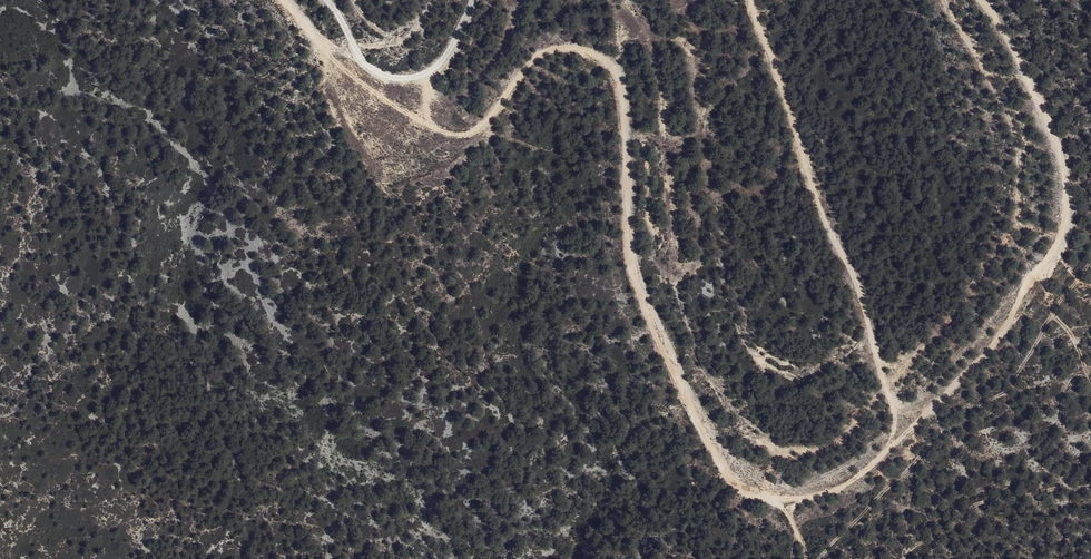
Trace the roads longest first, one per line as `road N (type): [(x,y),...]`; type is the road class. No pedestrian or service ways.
road 1 (track): [(986,0),(1064,161),(1068,213),(1050,262),(995,337),(854,476),(797,496),(752,480),(720,443),(650,301),(627,212),(619,81),(606,64),(589,53),(543,54),(472,134),(446,135),(341,71),(282,0)]
road 2 (track): [(912,419),(896,410),(748,0)]
road 3 (unclassified): [(468,0),(435,70),(386,81),(367,69),(322,0)]
road 4 (track): [(903,558),(972,505),(1090,485)]

